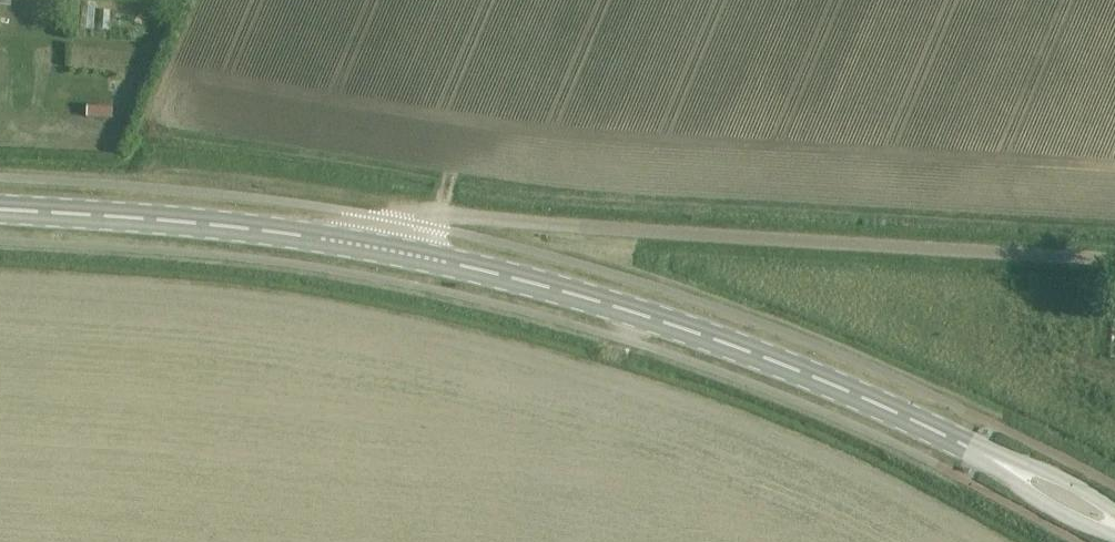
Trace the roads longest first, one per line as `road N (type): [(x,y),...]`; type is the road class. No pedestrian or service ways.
road 1 (secondary): [(1114,524),(780,362),(532,281),(386,250)]
road 2 (unclassified): [(1114,258),(478,217),(423,207),(386,250)]
road 3 (secondary): [(386,250),(188,218),(0,207)]

